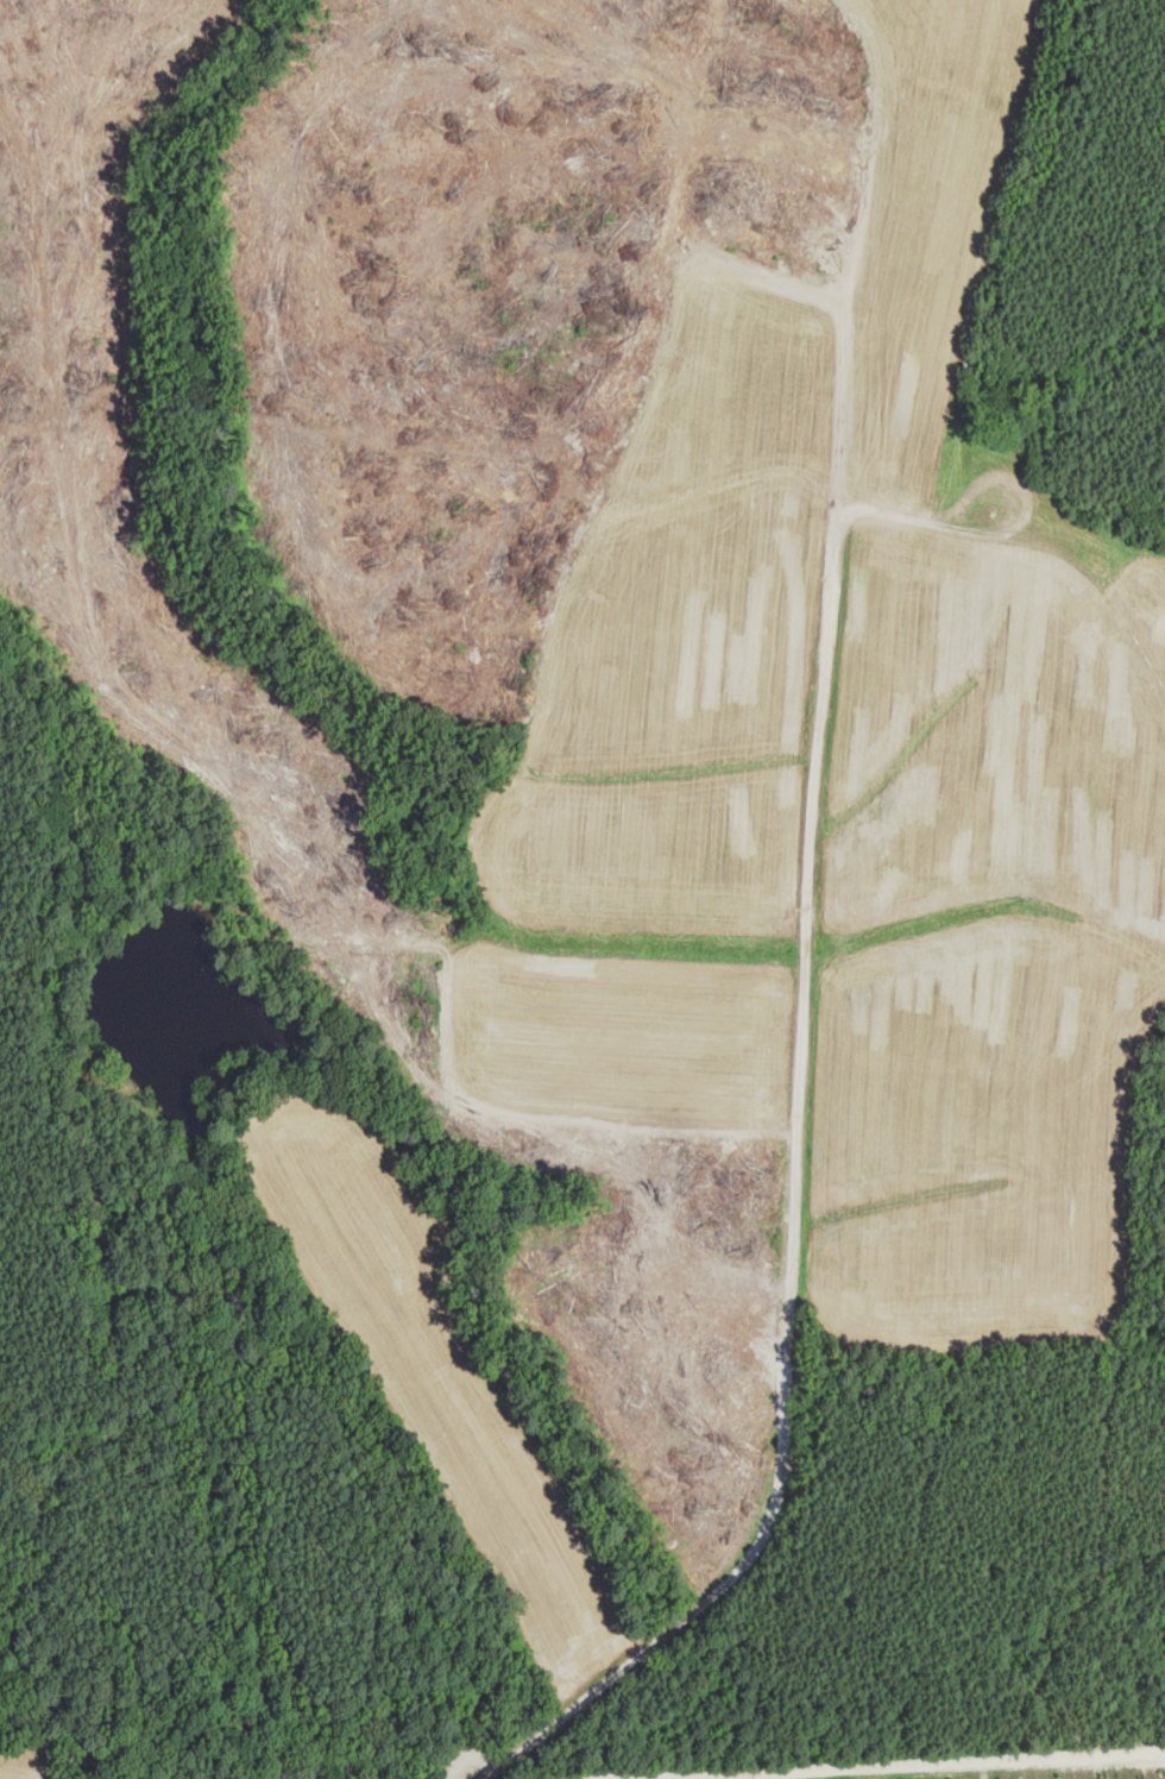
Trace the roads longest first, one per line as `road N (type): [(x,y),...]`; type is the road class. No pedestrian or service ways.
road 1 (residential): [(486,1778),(736,1578),(769,1522),(835,545),(859,514)]

